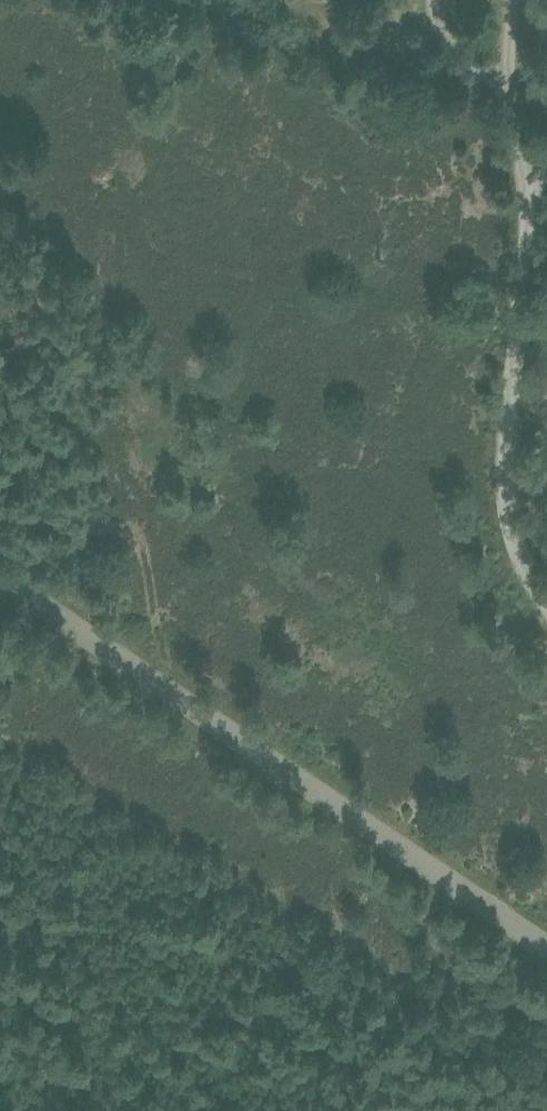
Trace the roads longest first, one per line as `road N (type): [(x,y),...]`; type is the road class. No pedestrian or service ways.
road 1 (unclassified): [(546,956),(0,588)]
road 2 (unclassified): [(546,608),(507,528),(532,234)]
road 3 (unclassified): [(532,234),(511,92)]
road 4 (unclassified): [(433,0),(451,43),(511,92)]

